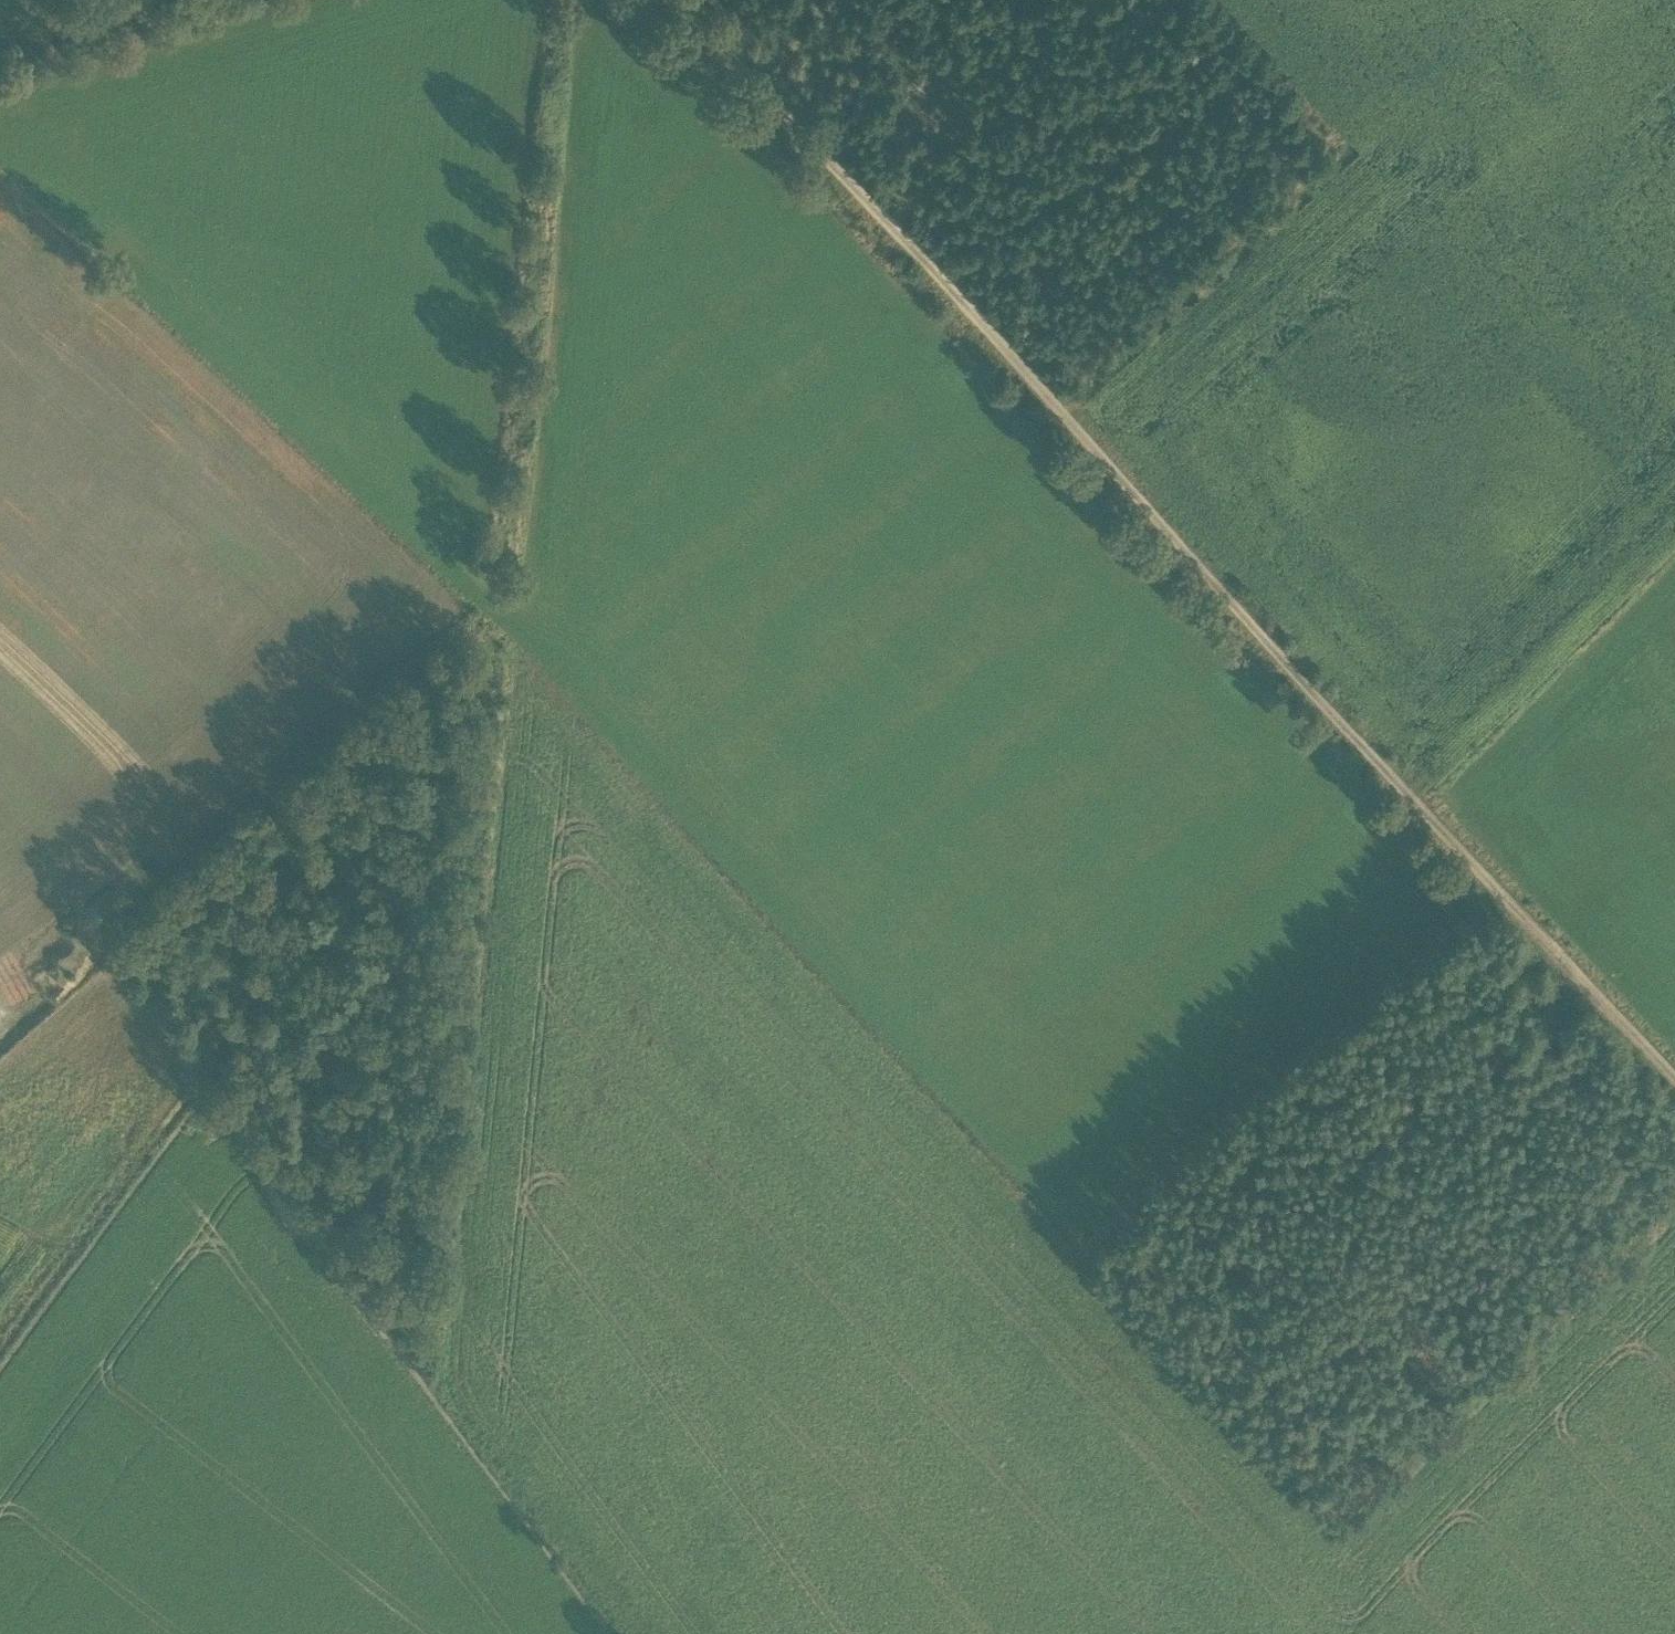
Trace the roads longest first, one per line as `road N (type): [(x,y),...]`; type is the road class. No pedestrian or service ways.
road 1 (track): [(1674,1077),(674,0)]
road 2 (track): [(173,0),(0,50)]

